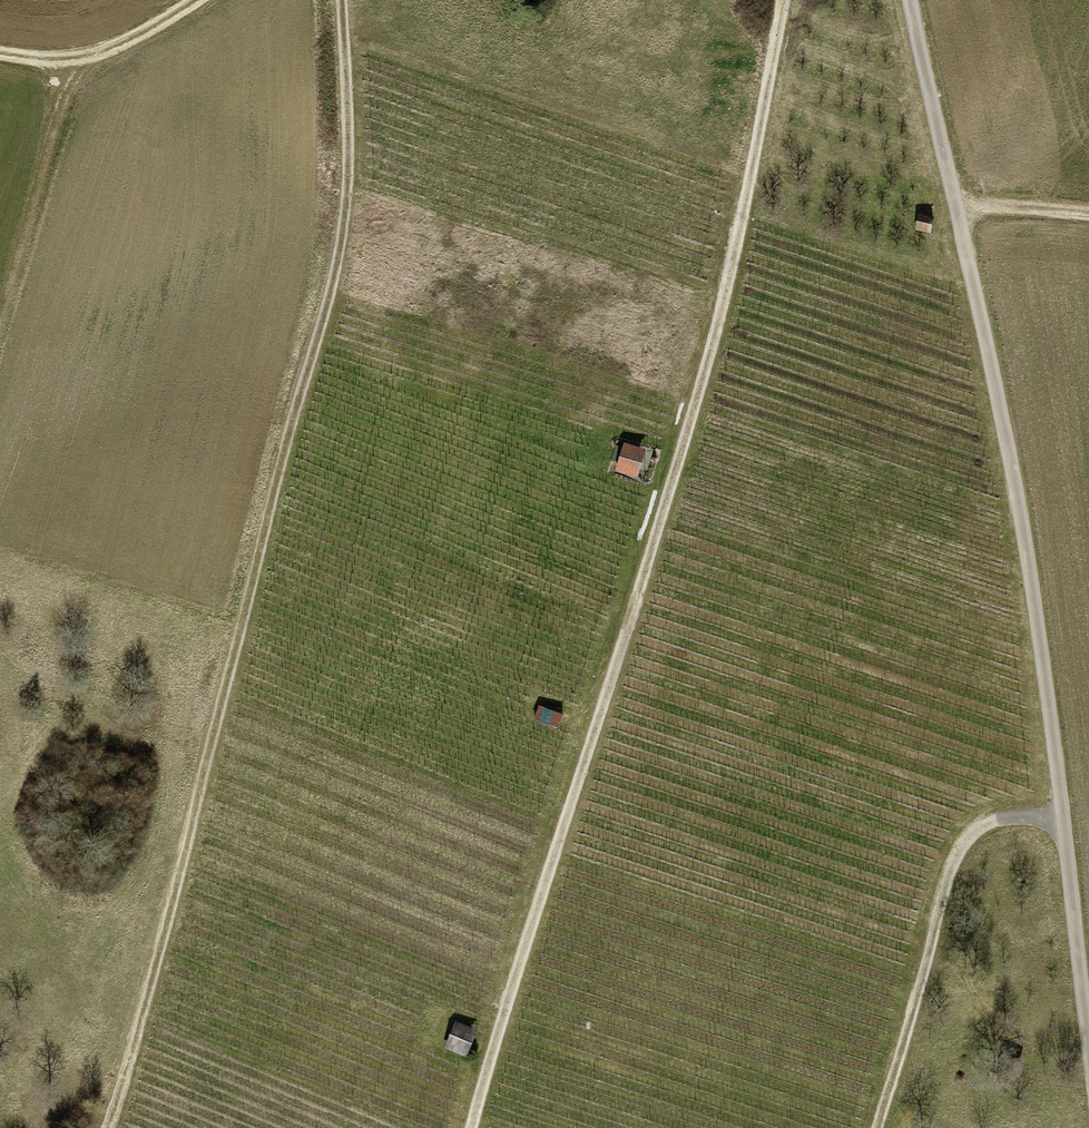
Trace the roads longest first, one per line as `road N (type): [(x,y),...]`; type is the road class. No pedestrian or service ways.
road 1 (track): [(474,1127),(729,286),(786,0)]
road 2 (track): [(340,0),(347,196),(333,283),(106,1127)]
road 3 (track): [(875,1127),(953,860),(976,831),(1006,819),(1061,817)]
road 4 (track): [(87,73),(56,108),(0,305)]
road 5 (track): [(0,54),(87,73),(193,0)]
road 6 (track): [(1088,214),(955,204)]

